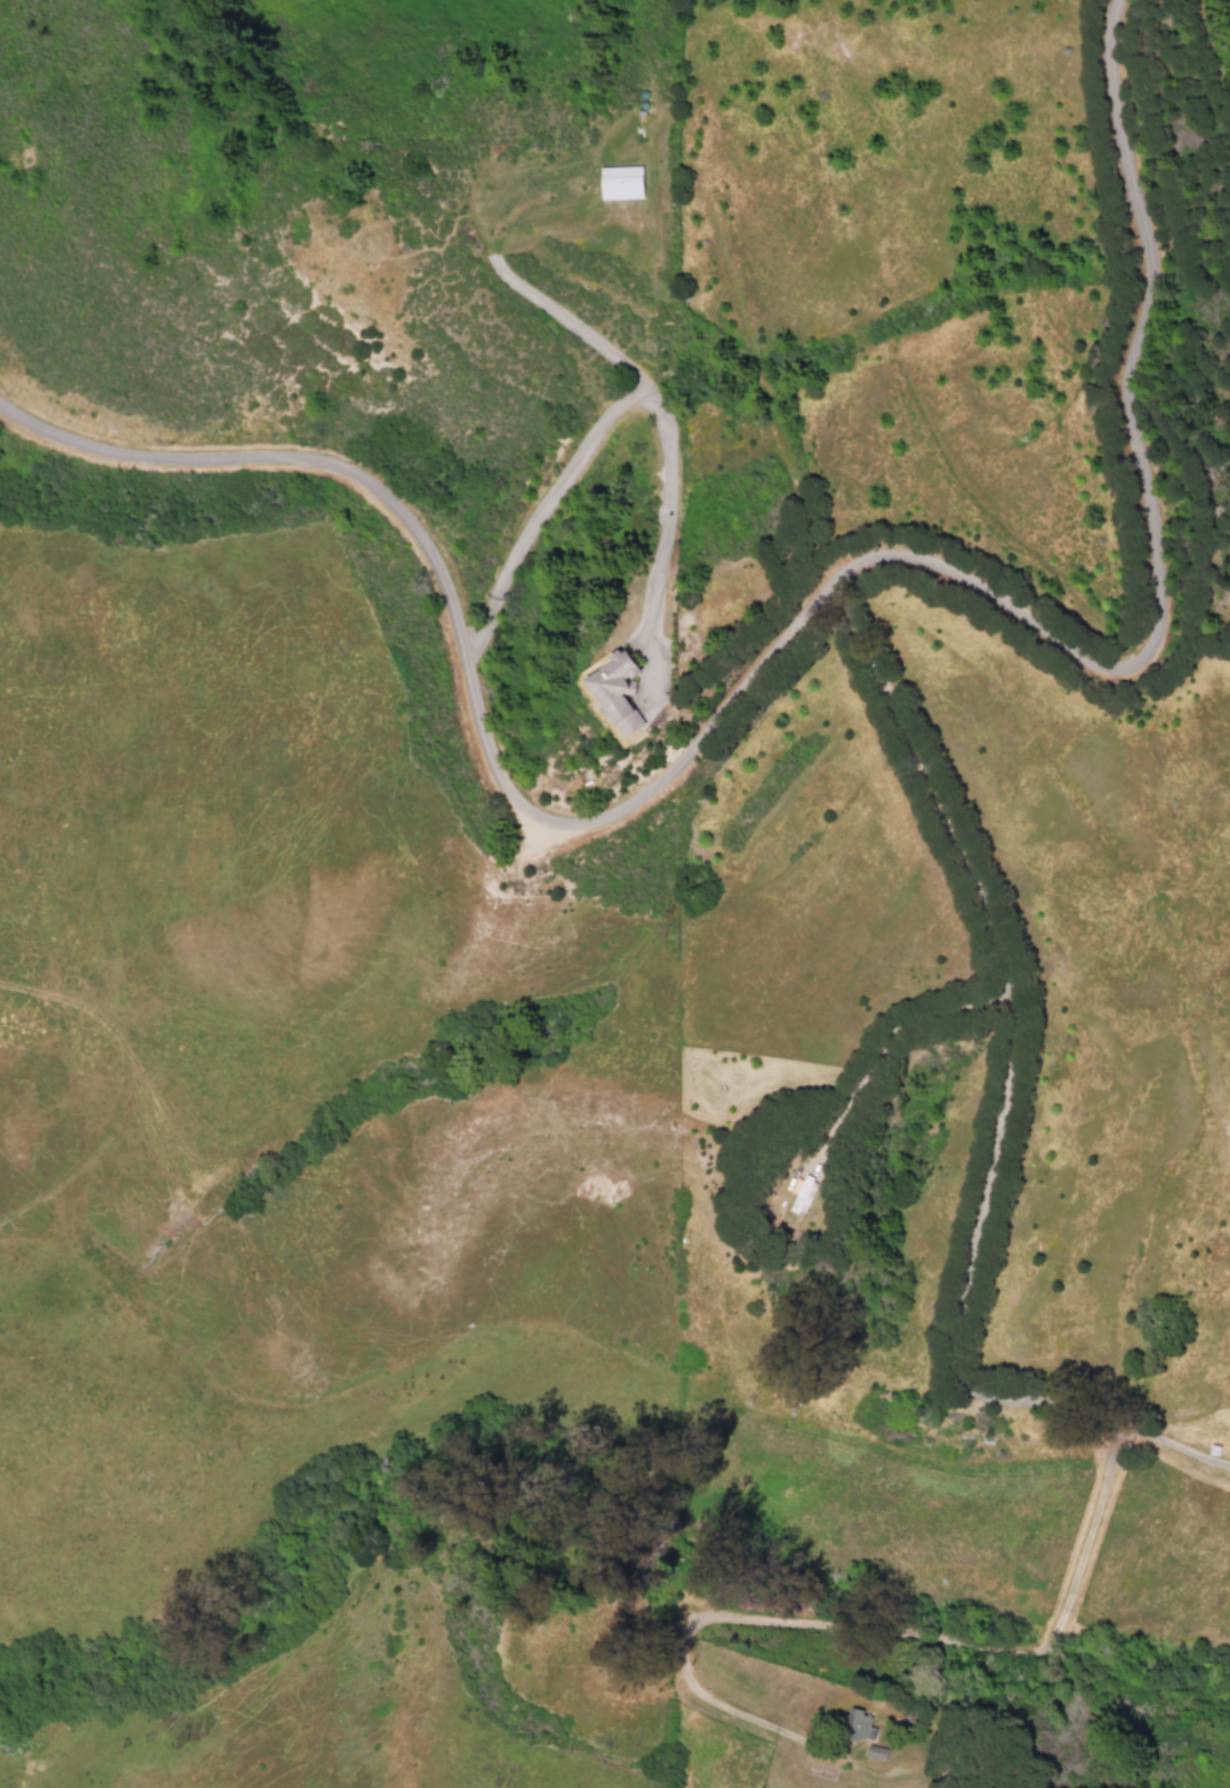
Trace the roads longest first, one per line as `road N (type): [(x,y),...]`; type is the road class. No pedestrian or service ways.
road 1 (residential): [(0,410),(119,458),(324,462),(370,483),(432,558),(484,744),(517,807),(538,820),(590,823),(660,781),(839,574),(866,559),(943,570),(1091,664),(1131,666),(1159,634),(1159,581),(1154,500),(1125,388),(1148,304),(1149,253),(1115,110),(1116,0)]
road 2 (residential): [(830,585),(1009,973),(1011,1084),(950,1364),(954,1384),(992,1400),(1076,1409),(1229,1466)]
road 3 (residential): [(814,1168),(882,1044),(902,1022),(1012,989)]

